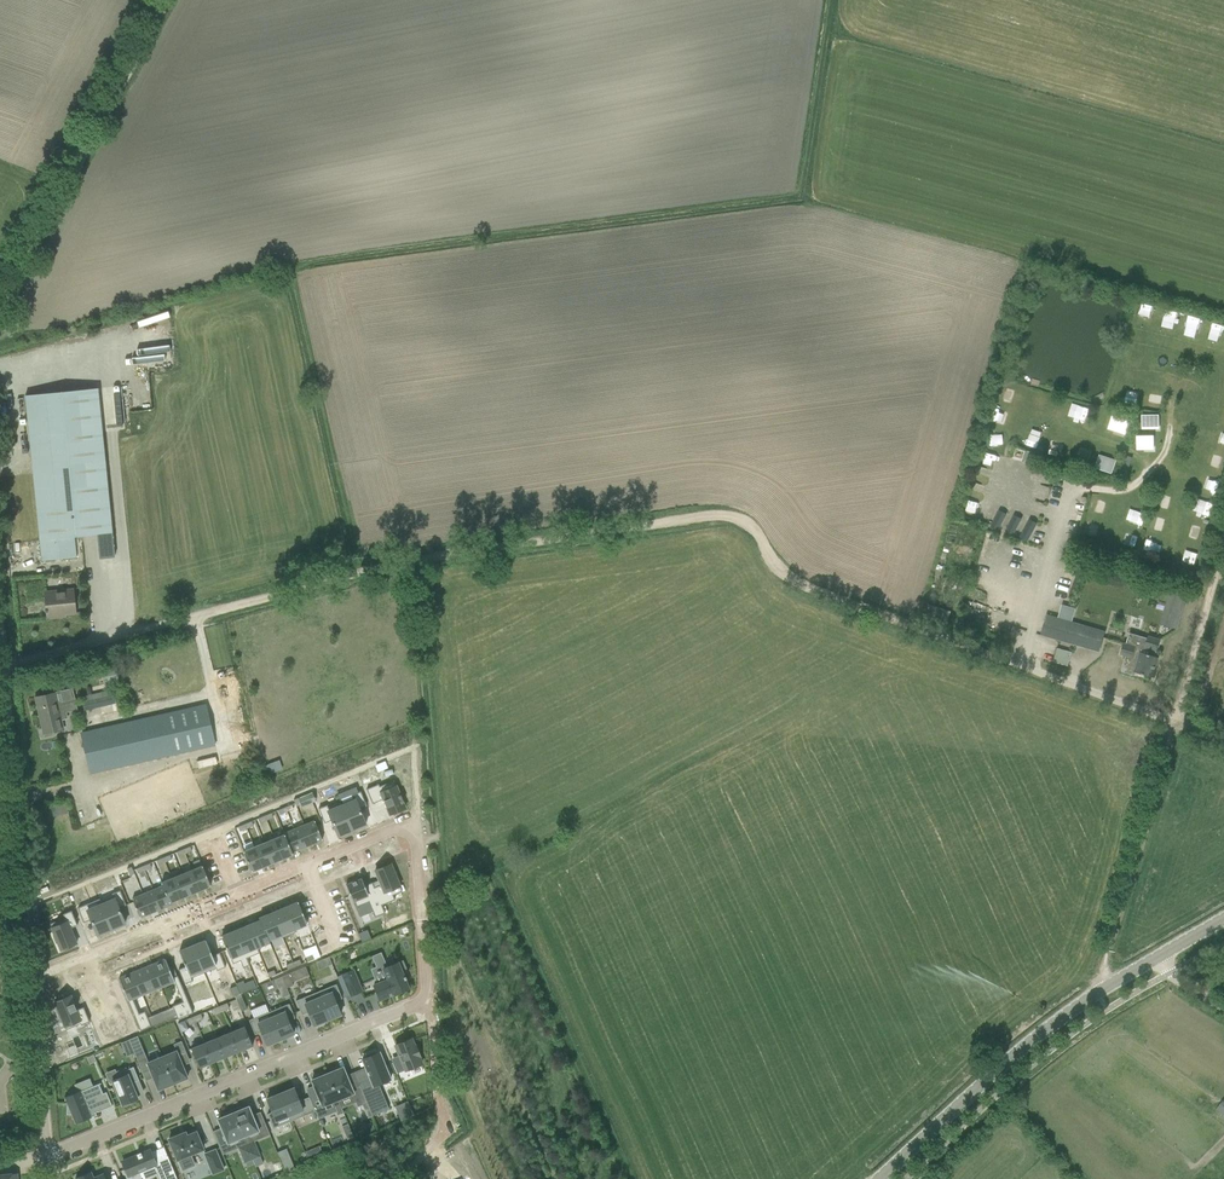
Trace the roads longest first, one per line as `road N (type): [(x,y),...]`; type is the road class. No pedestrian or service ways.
road 1 (track): [(212,613),(429,557),(733,517),(758,531),(789,579),(961,644)]
road 2 (residential): [(30,982),(414,818),(428,1001)]
road 3 (tertiary): [(881,1178),(1053,1027),(1223,922)]
road 4 (residential): [(428,1001),(49,1157)]
road 5 (track): [(0,306),(164,0)]
road 6 (unclassified): [(30,982),(4,668)]
road 7 (track): [(1101,992),(1176,722)]
road 8 (unclassified): [(1176,722),(961,644)]
road 9 (unclassified): [(4,668),(212,613)]
road 10 (unclassified): [(49,1157),(30,982)]
road 11 (unclassified): [(1176,722),(1223,559)]
road 12 (residential): [(443,1126),(428,1001)]

